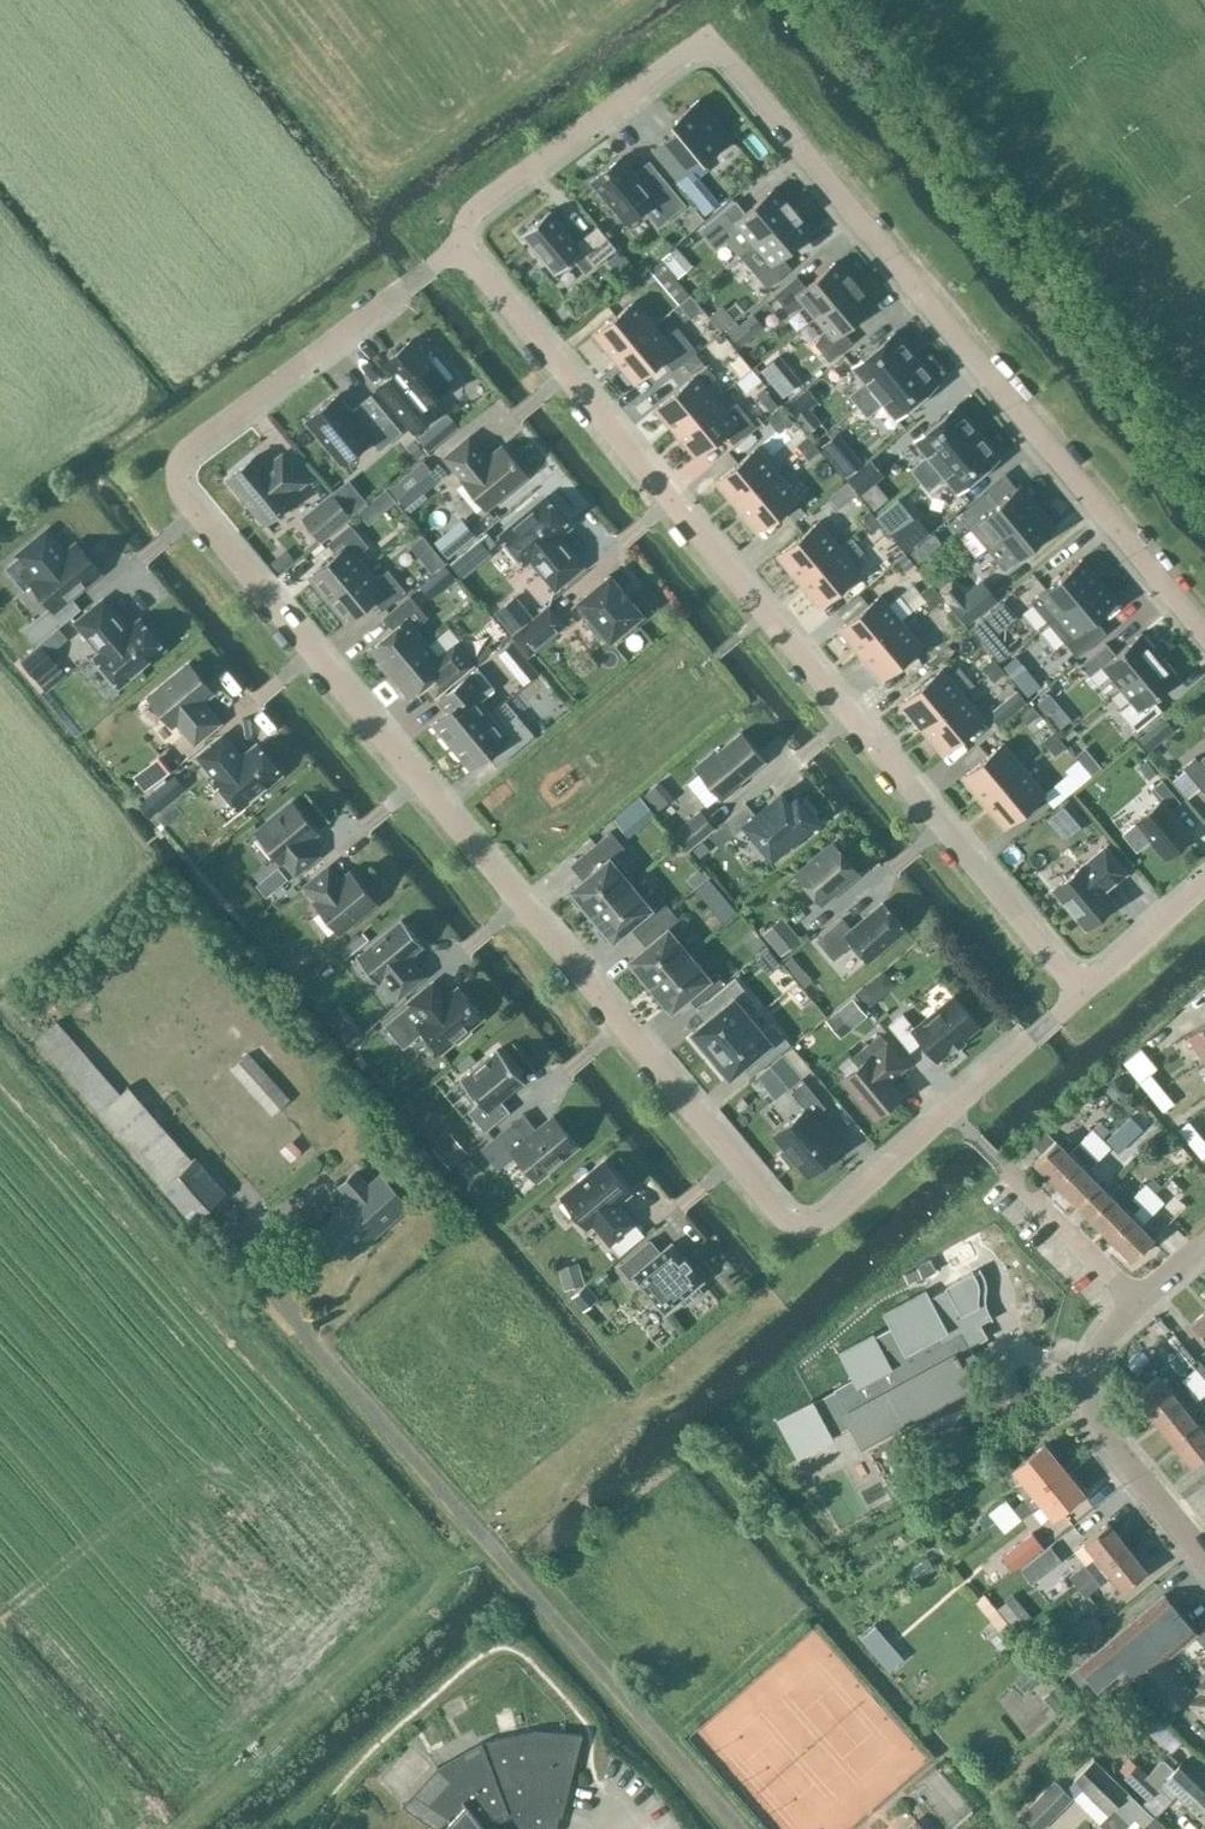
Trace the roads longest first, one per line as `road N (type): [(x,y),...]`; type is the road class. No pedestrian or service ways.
road 1 (residential): [(1079,995),(830,1218),(803,1227),(776,1212),(182,495),(181,458),(194,444),(431,268),(460,258)]
road 2 (residential): [(1204,632),(722,53),(703,48),(683,55),(475,212),(460,258)]
road 3 (residential): [(460,258),(488,278),(1079,995)]
road 4 (track): [(285,1320),(732,1828)]
road 5 (unclassified): [(1204,1556),(1094,1419),(1090,1372),(1099,1346),(1137,1304)]
road 6 (residential): [(1137,1304),(999,1162)]
road 7 (residential): [(1204,883),(1079,995)]

